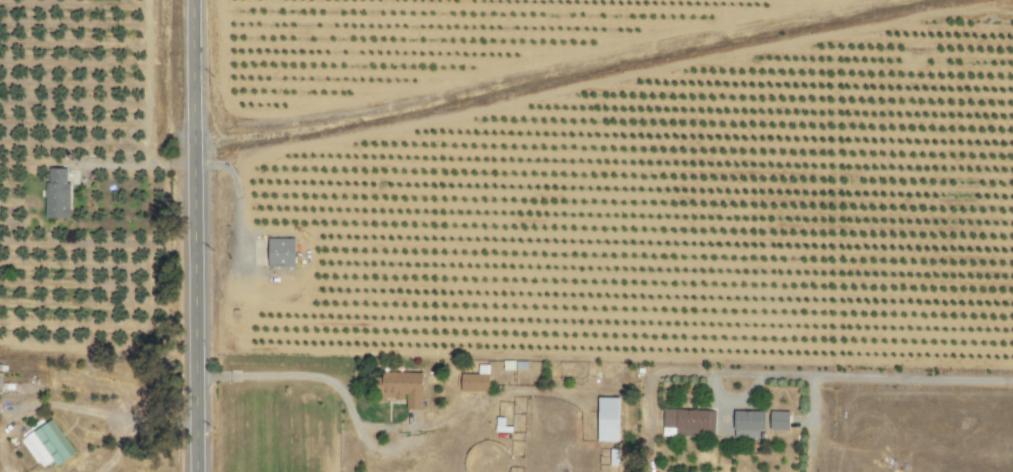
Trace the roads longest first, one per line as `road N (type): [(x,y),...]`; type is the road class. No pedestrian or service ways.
road 1 (tertiary): [(194,471),(191,0)]

